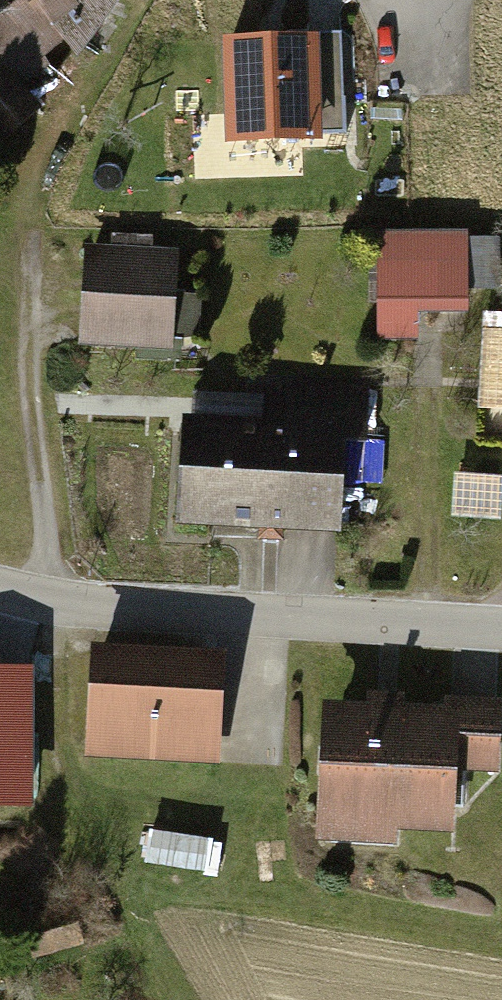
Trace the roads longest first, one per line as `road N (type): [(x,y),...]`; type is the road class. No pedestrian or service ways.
road 1 (residential): [(501,630),(0,580)]
road 2 (track): [(57,592),(65,760),(203,999)]

